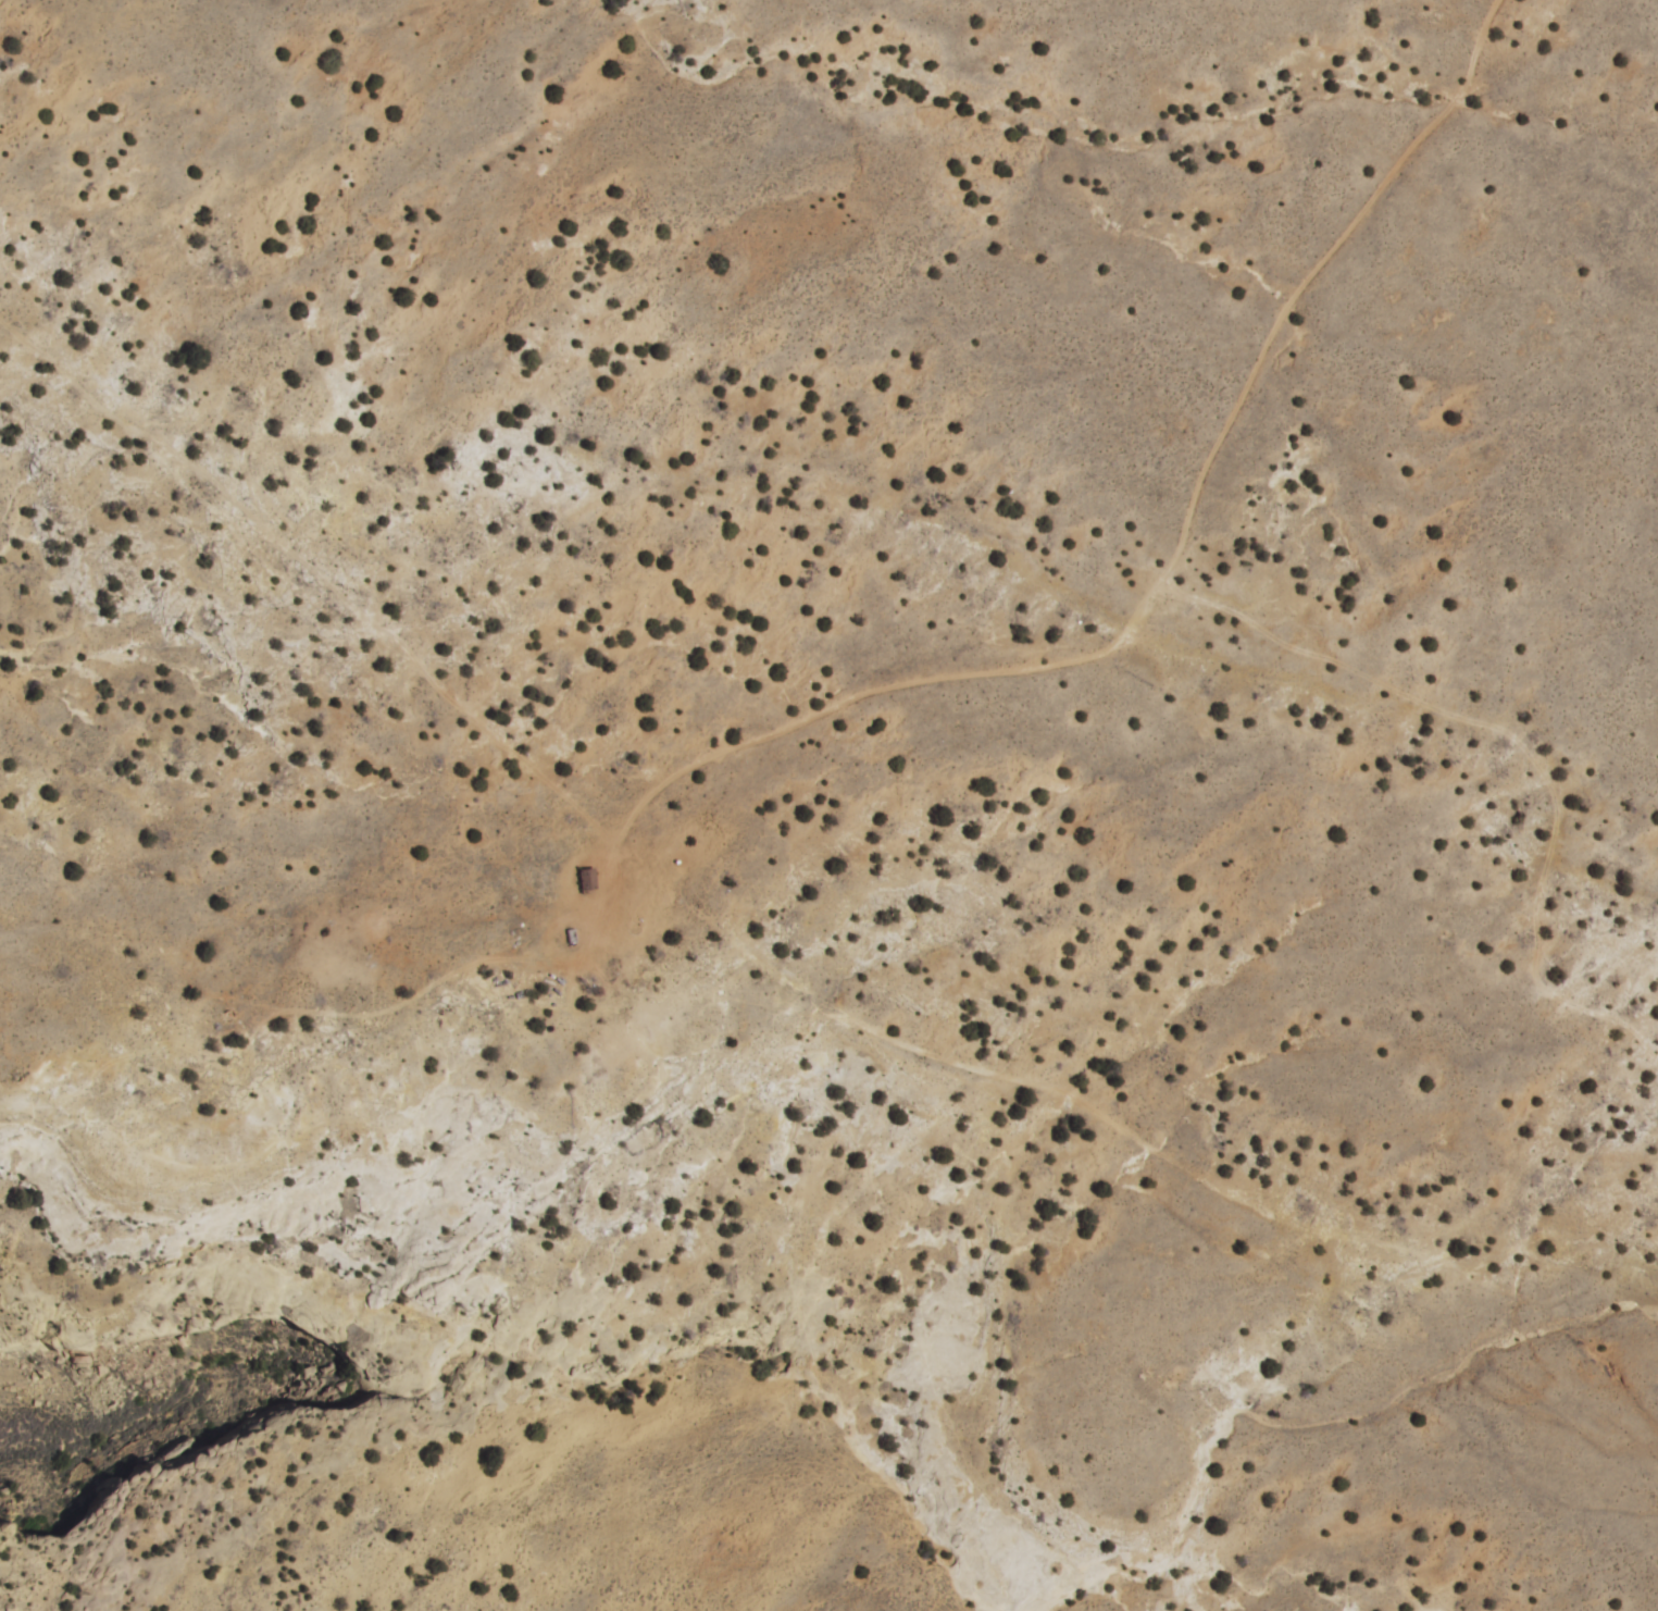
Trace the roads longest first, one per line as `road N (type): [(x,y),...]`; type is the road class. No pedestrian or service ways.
road 1 (track): [(1657,1382),(1638,1364),(905,1032),(745,946),(0,266)]

